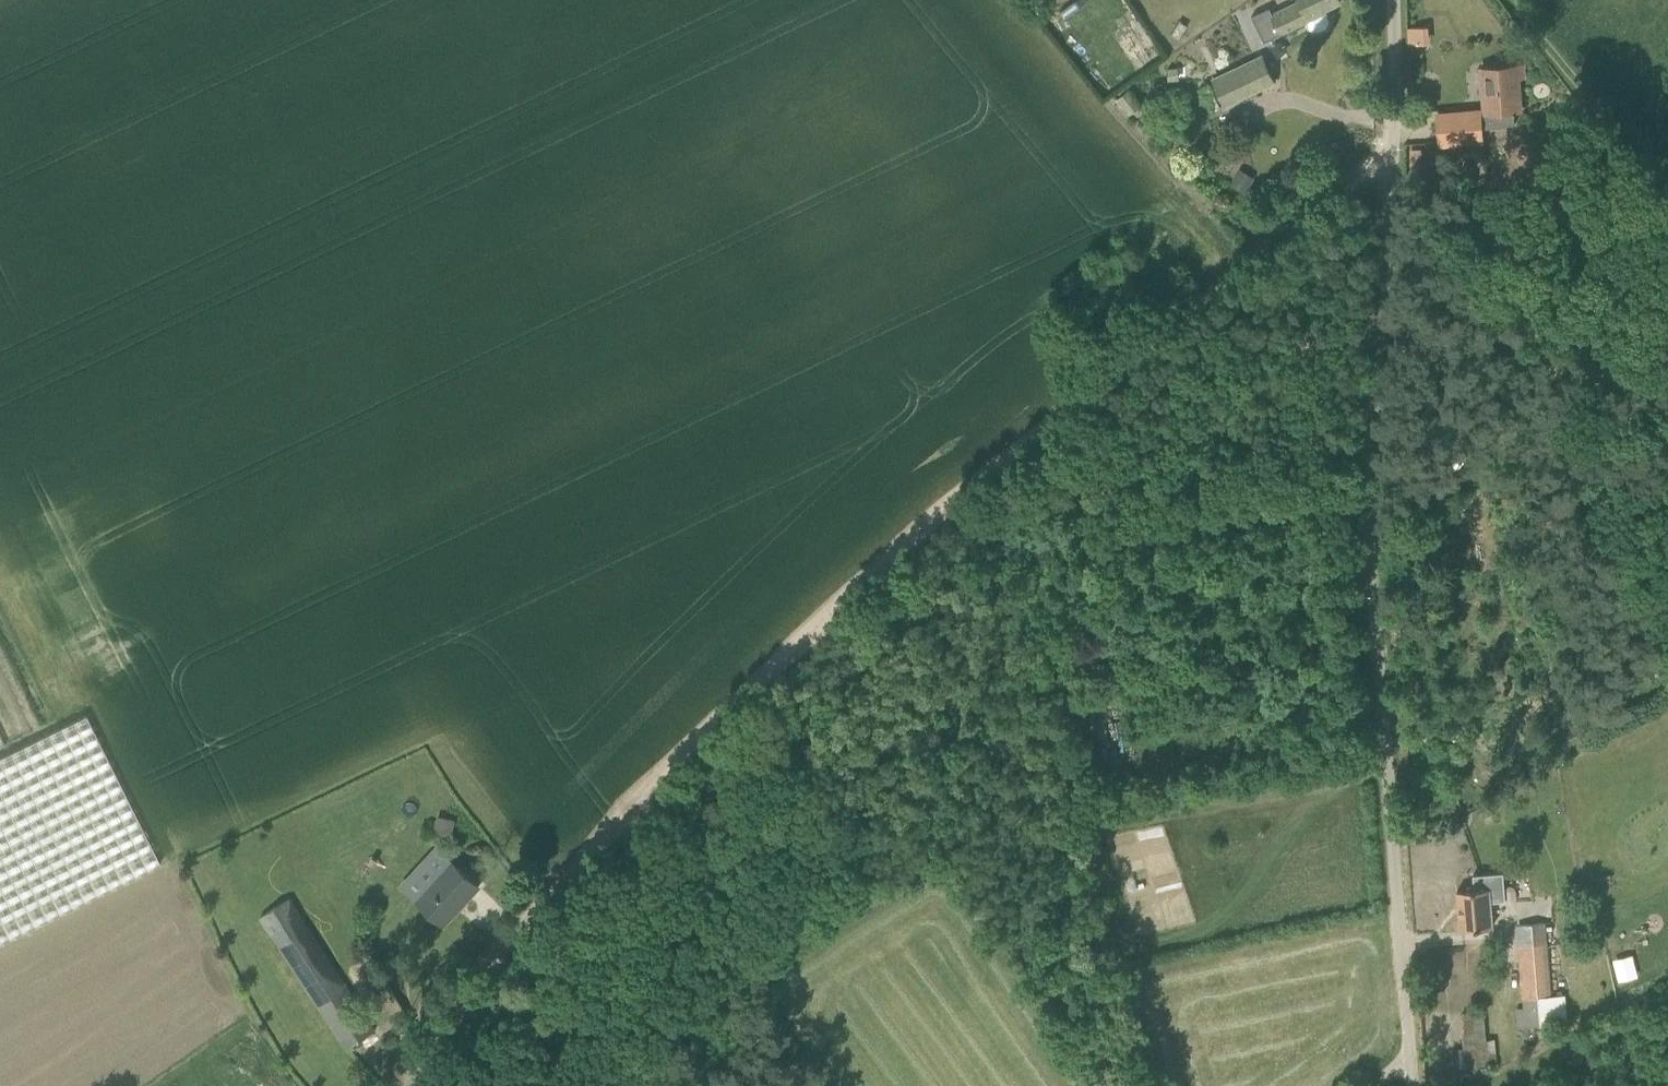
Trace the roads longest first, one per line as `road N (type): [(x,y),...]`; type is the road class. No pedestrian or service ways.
road 1 (track): [(541,893),(1350,161),(1403,150)]
road 2 (unclassified): [(1416,1085),(1366,534),(1370,415),(1403,150),(1400,0)]
road 3 (unclassified): [(403,1085),(541,893)]
road 4 (track): [(1667,176),(1521,0)]

